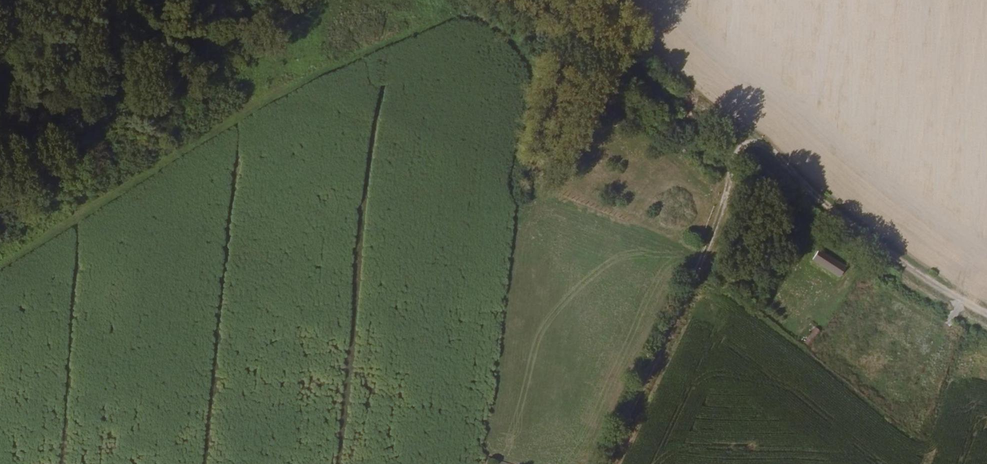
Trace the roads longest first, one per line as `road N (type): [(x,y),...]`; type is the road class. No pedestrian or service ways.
road 1 (track): [(609,463),(715,233),(737,154),(751,141),(769,146),(904,264),(986,313)]

